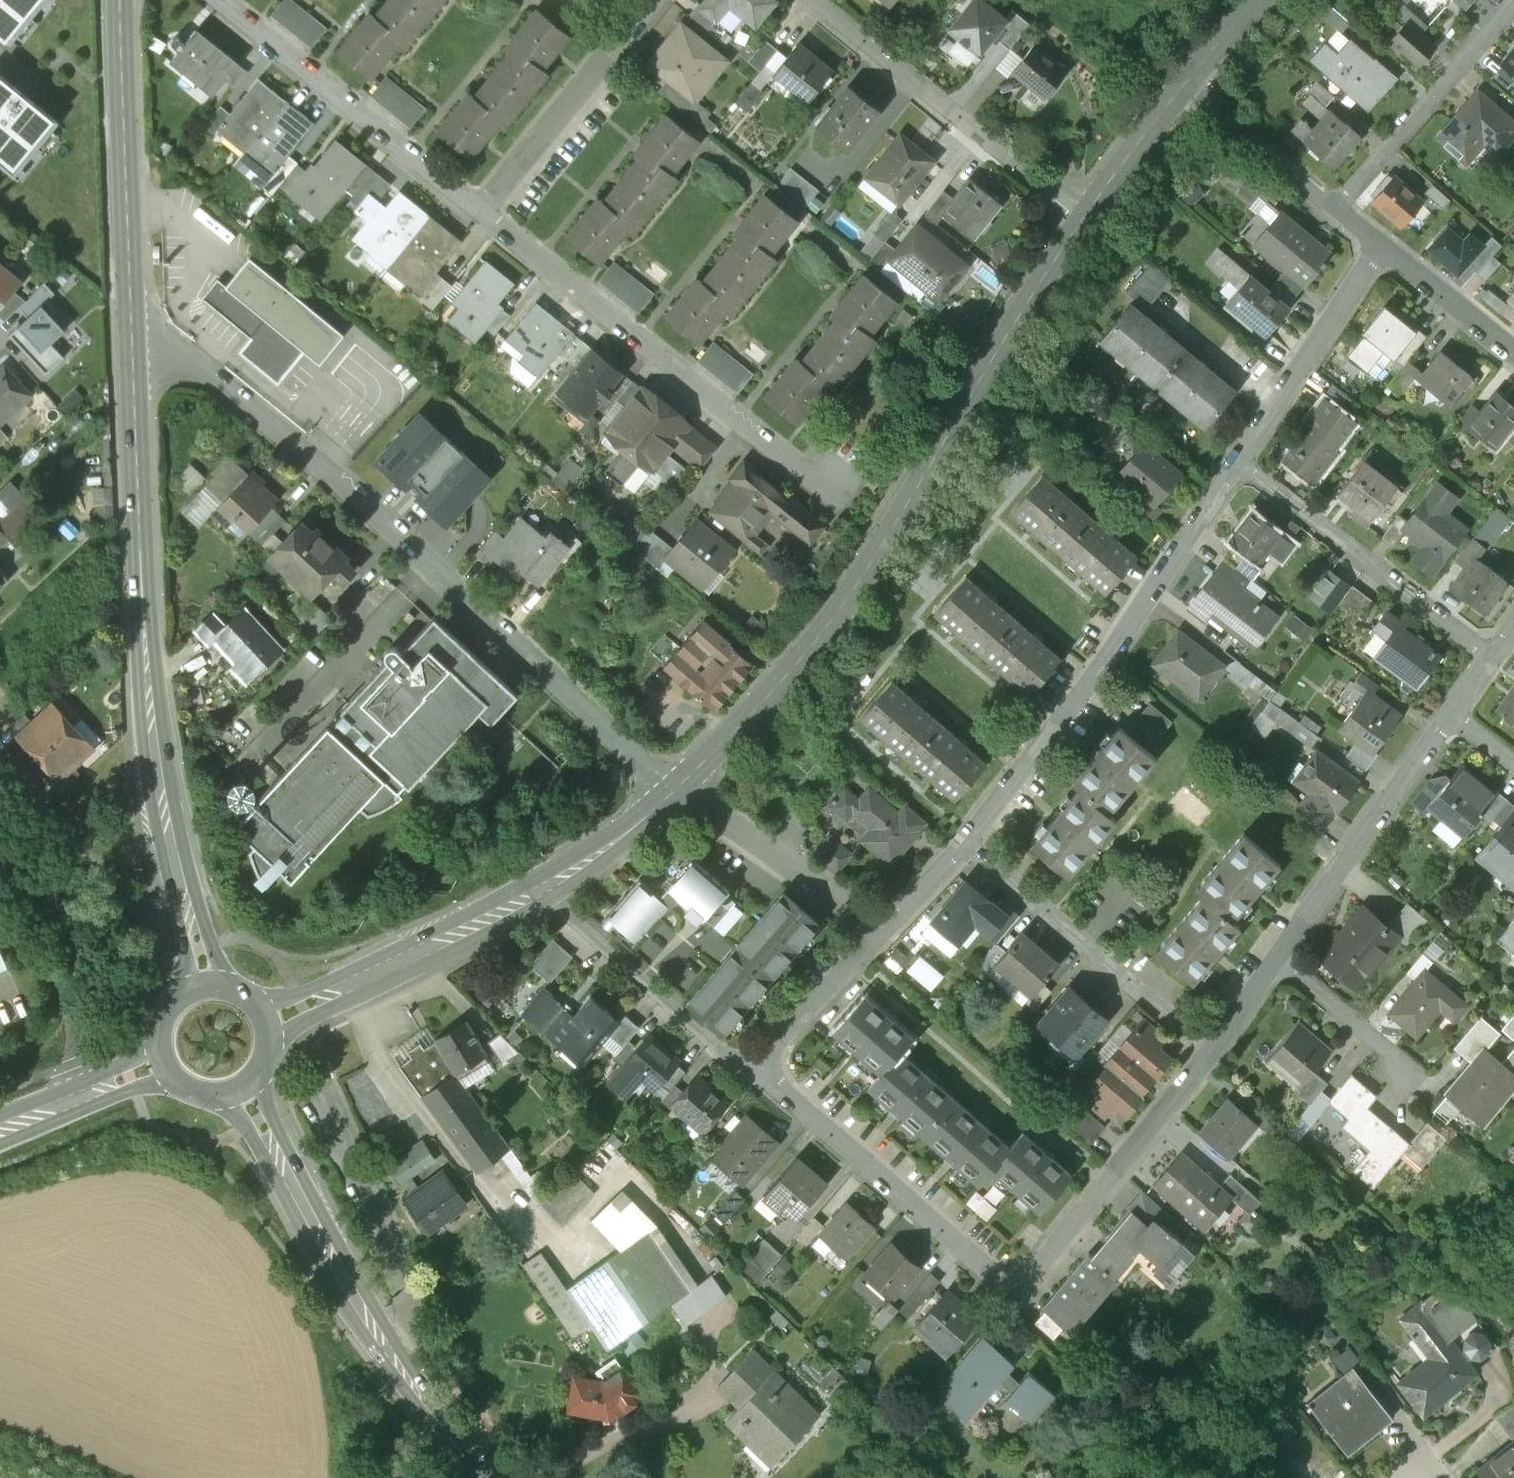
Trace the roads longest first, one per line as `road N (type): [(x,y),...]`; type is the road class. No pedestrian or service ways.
road 1 (residential): [(673,794),(320,468),(180,353),(134,353)]
road 2 (residential): [(684,783),(809,650),(859,582),(1088,213)]
road 3 (secondary): [(134,353),(158,796),(206,989)]
road 4 (residential): [(483,211),(849,501)]
road 5 (residential): [(967,838),(1238,465)]
road 6 (secondary): [(246,1087),(388,1352),(481,1477)]
road 7 (secondary): [(119,0),(134,353)]
road 8 (residential): [(1088,213),(821,0)]
road 9 (residential): [(218,0),(483,211)]
road 10 (residential): [(1010,1275),(971,1254),(755,1067)]
road 11 (residential): [(967,838),(1214,1050)]
road 12 (residential): [(1238,465),(1493,656)]
road 13 (residential): [(264,1024),(541,892)]
road 14 (residential): [(1010,1275),(1047,1253),(1214,1050)]
road 15 (residential): [(1277,960),(1452,715)]
road 16 (residential): [(755,1067),(715,1045),(541,892)]
road 17 (residential): [(1333,210),(1513,1)]
road 18 (residential): [(654,0),(483,211)]
road 19 (residential): [(1238,465),(1380,246)]
road 20 (residential): [(876,931),(684,783)]
road 21 (residential): [(1184,86),(1333,210)]
road 22 (track): [(0,906),(120,1047)]
road 23 (residential): [(755,1067),(876,931)]
road 24 (secondary): [(162,1064),(0,1130)]
road 25 (residential): [(1277,960),(1411,1070)]
road 26 (residential): [(1380,246),(1513,351)]
road 27 (residential): [(541,892),(673,794)]
road 28 (residential): [(0,752),(106,872)]
road 29 (residential): [(1088,213),(1184,86)]
road 30 (residential): [(876,931),(967,838)]
road 31 (track): [(58,973),(71,1006),(83,1096)]

